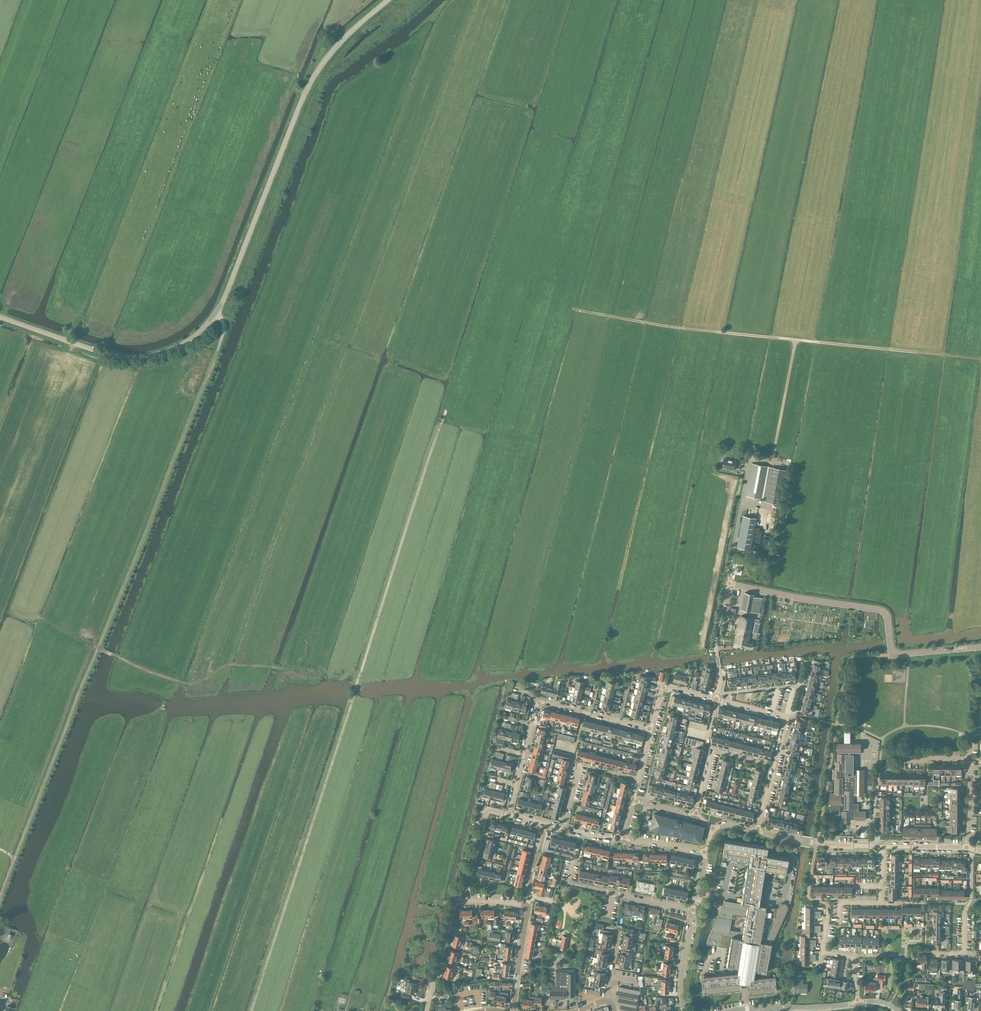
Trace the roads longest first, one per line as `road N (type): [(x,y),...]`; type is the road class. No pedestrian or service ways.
road 1 (track): [(359,674),(231,663),(201,682),(181,683),(14,610),(109,356)]
road 2 (track): [(0,900),(223,338),(218,312)]
road 3 (track): [(446,411),(252,1010)]
road 4 (unclassified): [(0,318),(109,356),(153,356),(192,338),(218,312),(313,78),(389,0)]
road 5 (track): [(574,309),(980,359)]
road 6 (unclassified): [(727,583),(881,610),(892,653)]
road 7 (residential): [(693,910),(569,883),(573,861)]
road 8 (track): [(796,340),(771,463),(751,459)]
road 9 (residential): [(696,813),(712,751),(775,767)]
road 10 (residential): [(758,829),(883,847)]
road 11 (tertiary): [(858,1001),(733,1010)]
road 12 (residential): [(775,767),(785,718),(716,700)]

